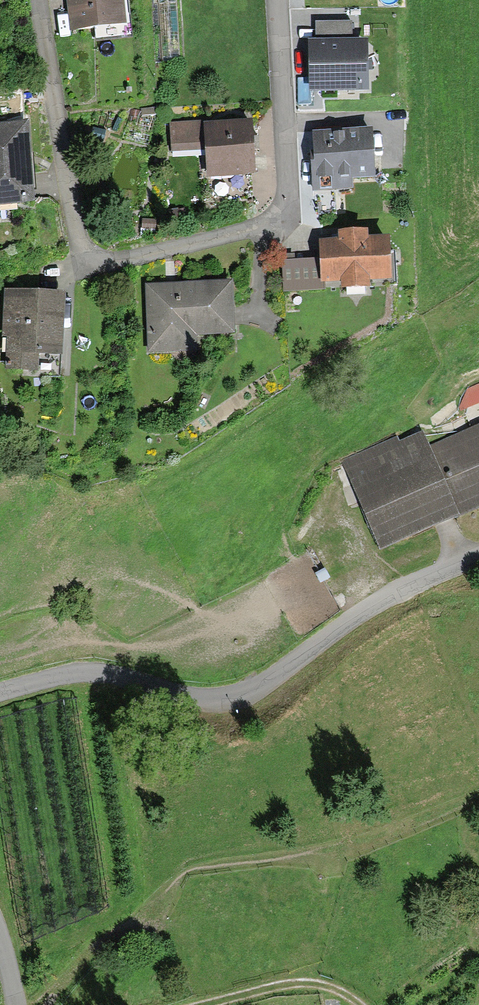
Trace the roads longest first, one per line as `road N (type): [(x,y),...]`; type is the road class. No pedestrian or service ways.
road 1 (residential): [(34,0),(81,246),(108,262),(183,250),(271,219),(285,150),(276,0)]
road 2 (residential): [(0,689),(66,672),(228,698),(267,680),(348,615),(478,557)]
road 3 (track): [(197,1004),(284,984),(326,985),(354,1004)]

